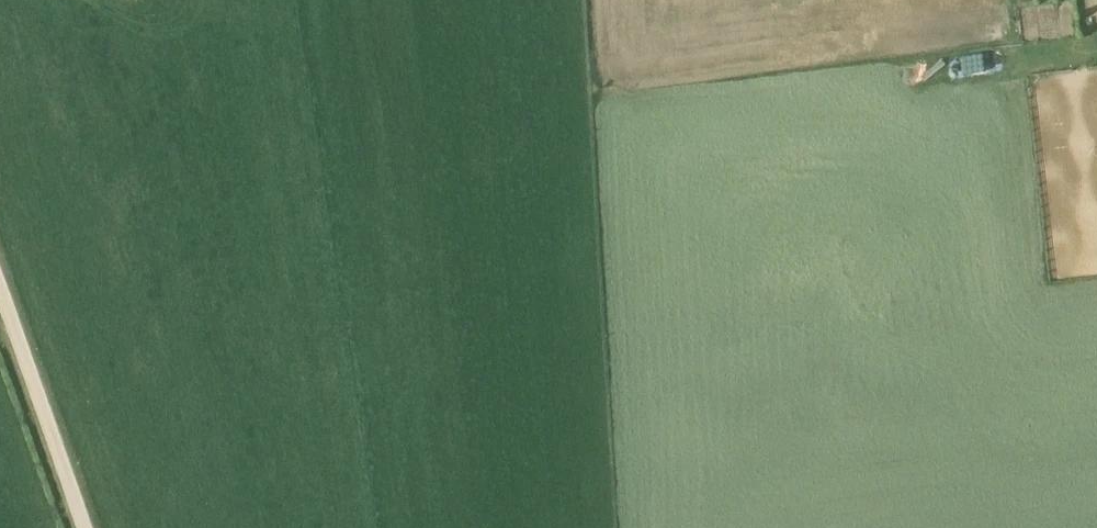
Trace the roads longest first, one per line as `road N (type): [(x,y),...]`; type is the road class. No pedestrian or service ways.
road 1 (track): [(0,291),(84,527)]

